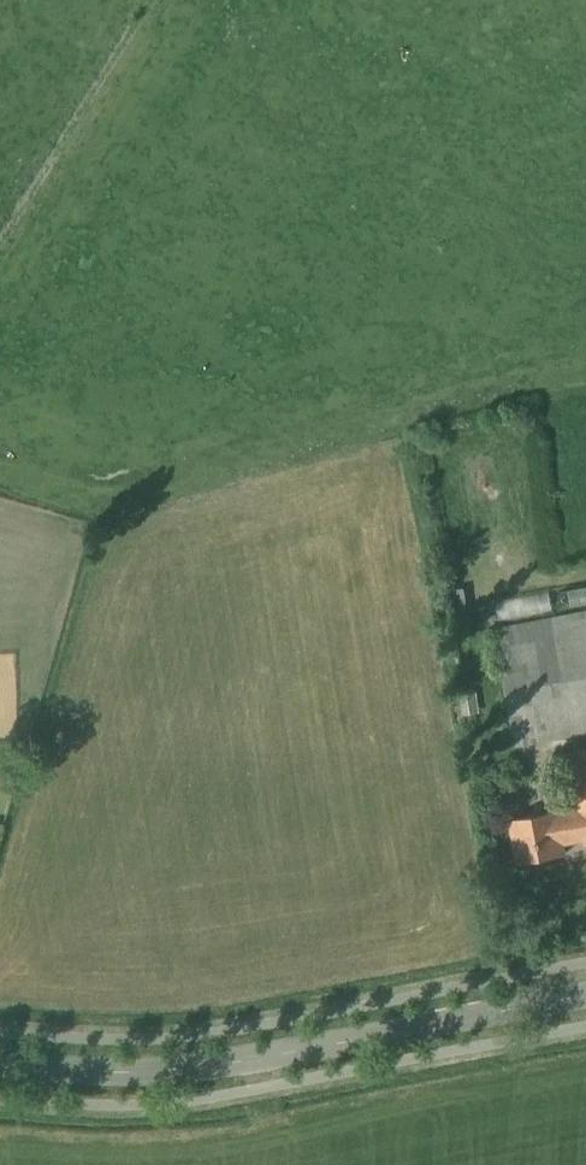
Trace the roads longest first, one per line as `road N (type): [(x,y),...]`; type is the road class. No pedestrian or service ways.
road 1 (tertiary): [(0,1063),(121,1069),(252,1061),(585,998)]

